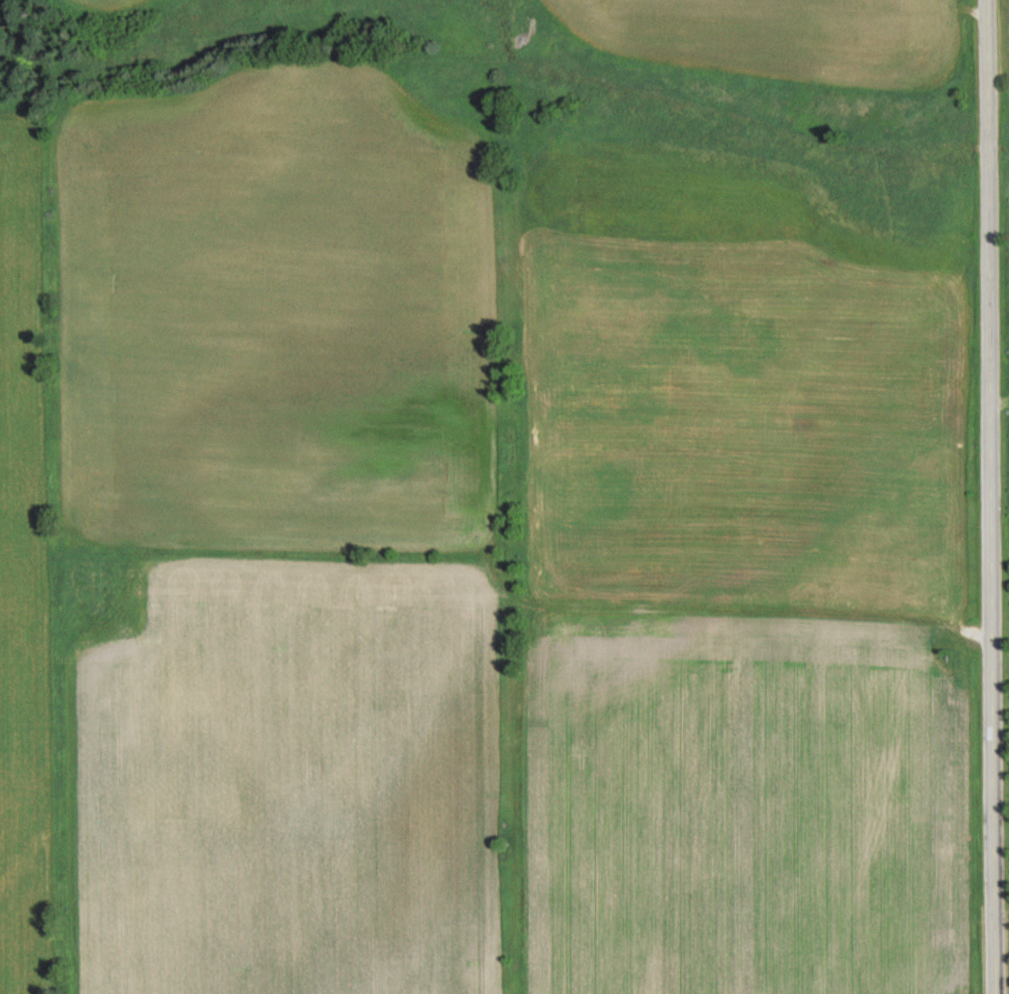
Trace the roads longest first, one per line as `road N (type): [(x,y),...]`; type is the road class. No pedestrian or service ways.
road 1 (residential): [(1000,993),(990,0)]

